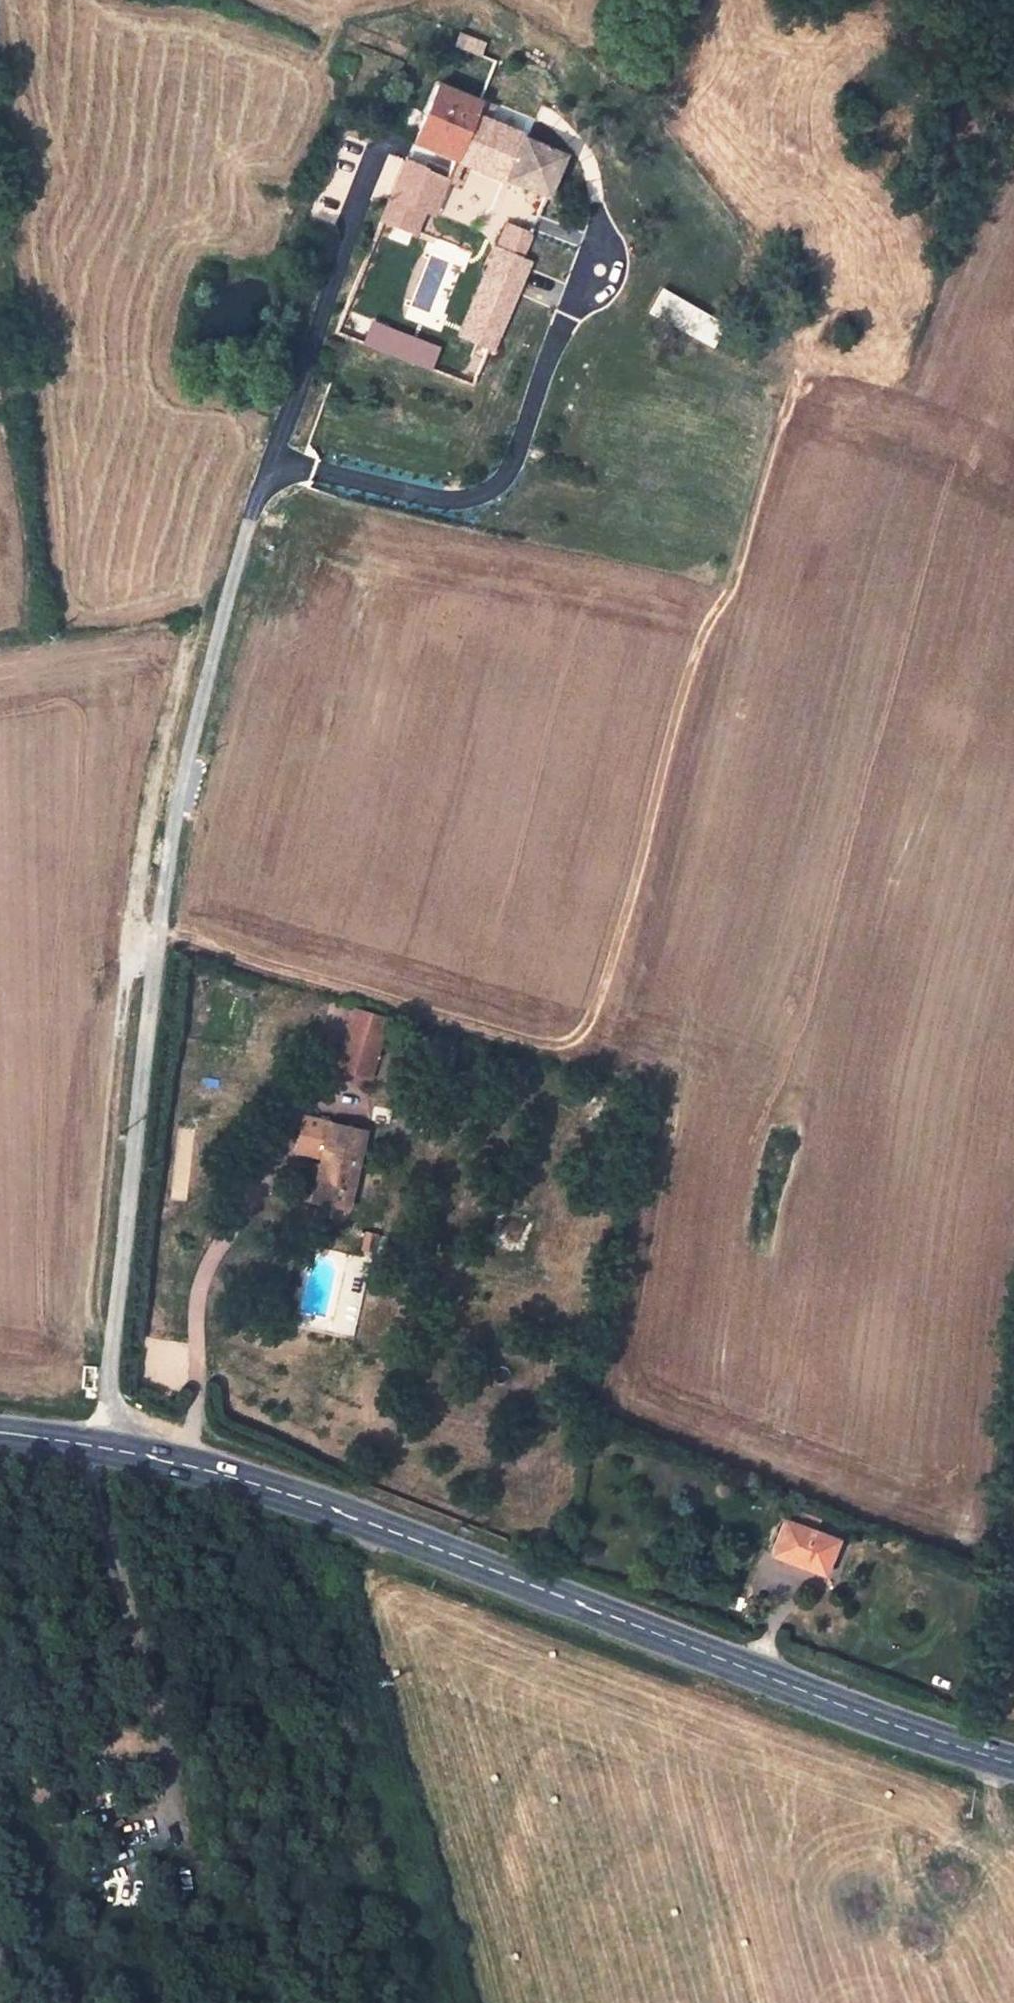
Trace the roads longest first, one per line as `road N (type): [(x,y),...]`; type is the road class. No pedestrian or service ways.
road 1 (secondary): [(0,1433),(102,1444),(293,1500),(1013,1771)]
road 2 (track): [(266,472),(301,471),(449,507),(479,500),(502,478),(536,427),(586,240),(591,189),(584,154),(547,108),(503,84),(462,68),(427,71),(401,96),(348,226)]

